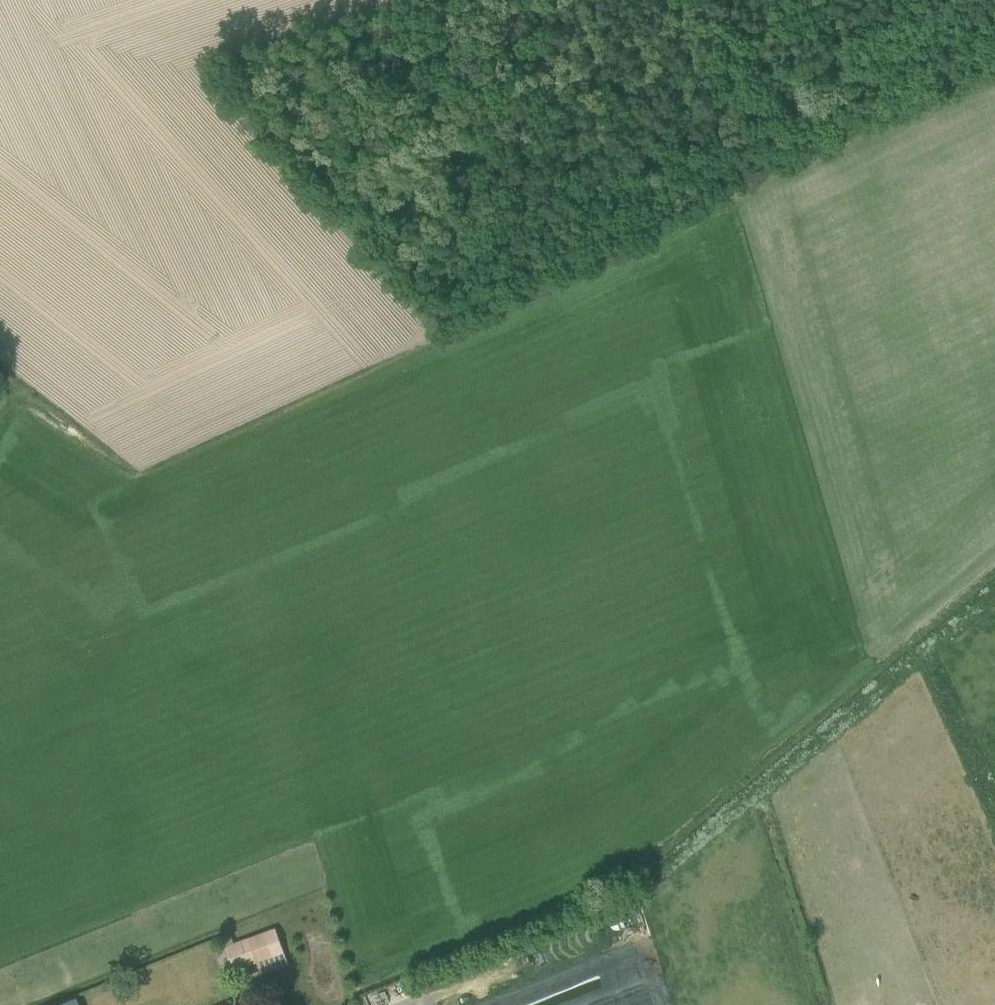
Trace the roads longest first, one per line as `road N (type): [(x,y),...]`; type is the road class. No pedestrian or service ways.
road 1 (track): [(175,470),(143,481),(31,415),(0,416)]

